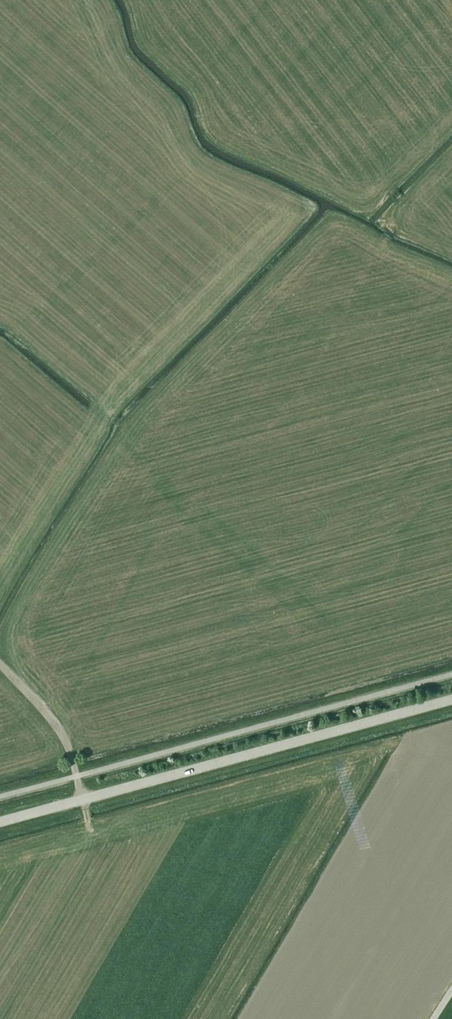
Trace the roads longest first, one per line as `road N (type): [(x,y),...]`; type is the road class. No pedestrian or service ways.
road 1 (tertiary): [(0,822),(451,699)]
road 2 (track): [(82,800),(49,715),(0,668)]

